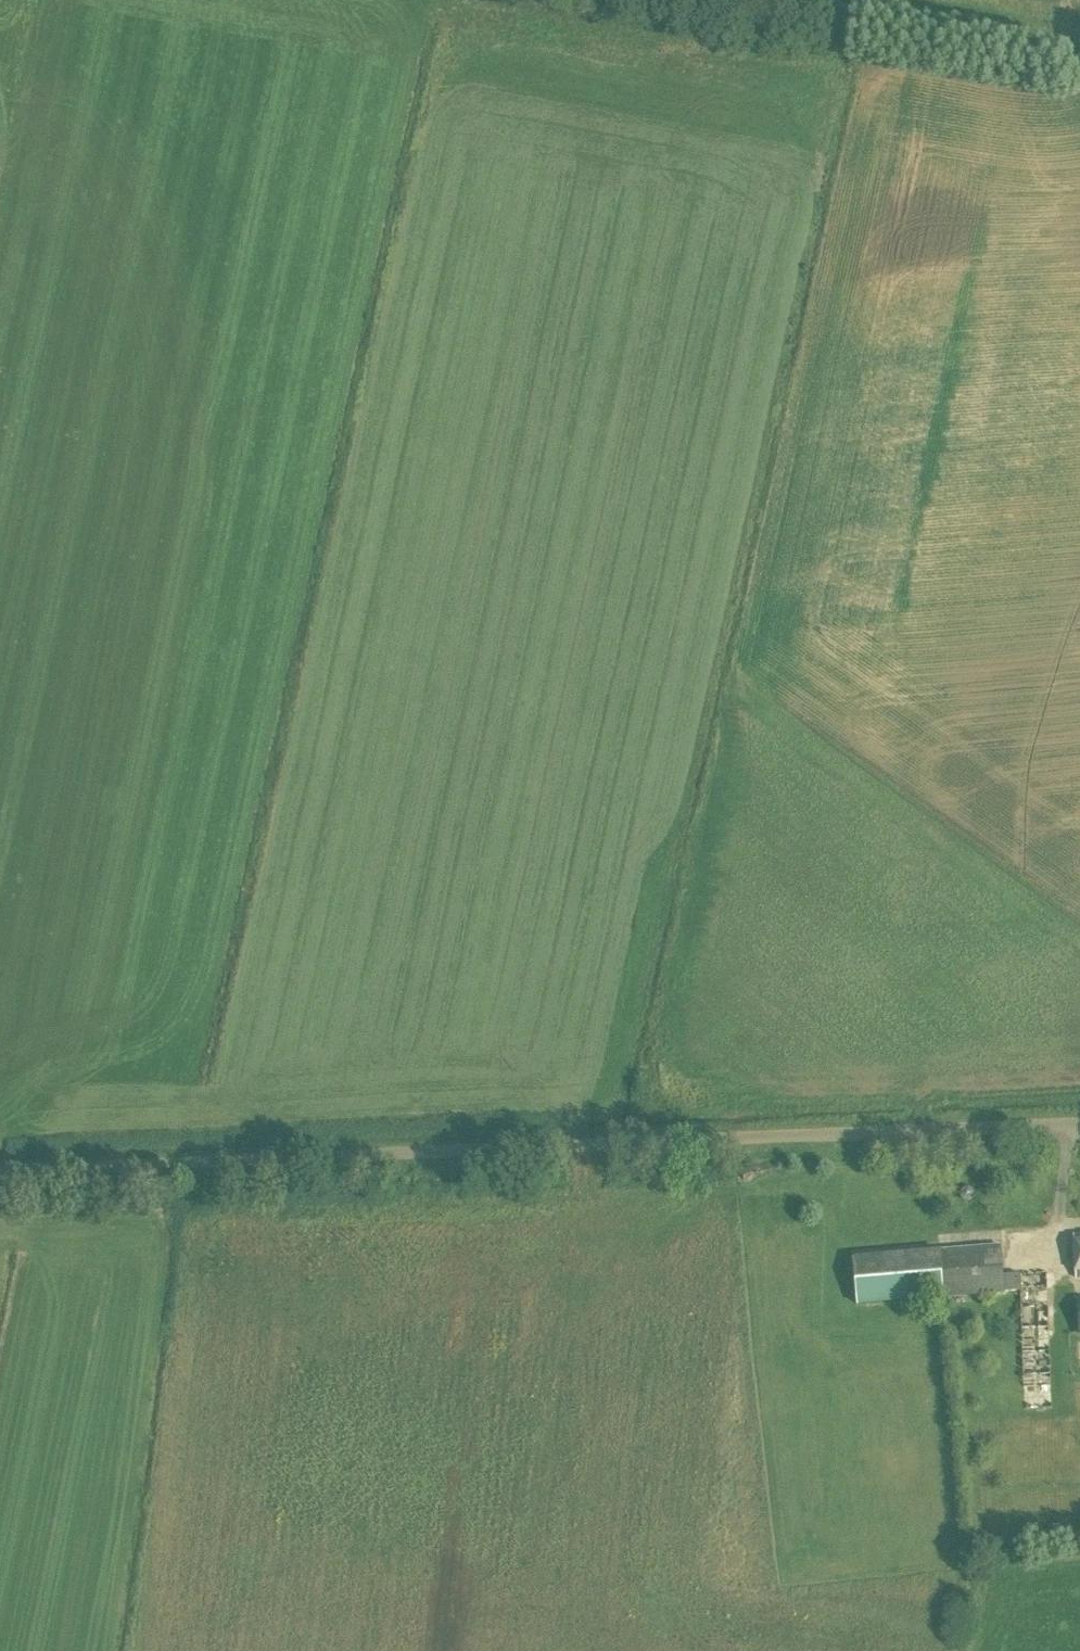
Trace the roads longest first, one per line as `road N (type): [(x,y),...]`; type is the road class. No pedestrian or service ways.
road 1 (unclassified): [(0,1165),(1079,1123)]

